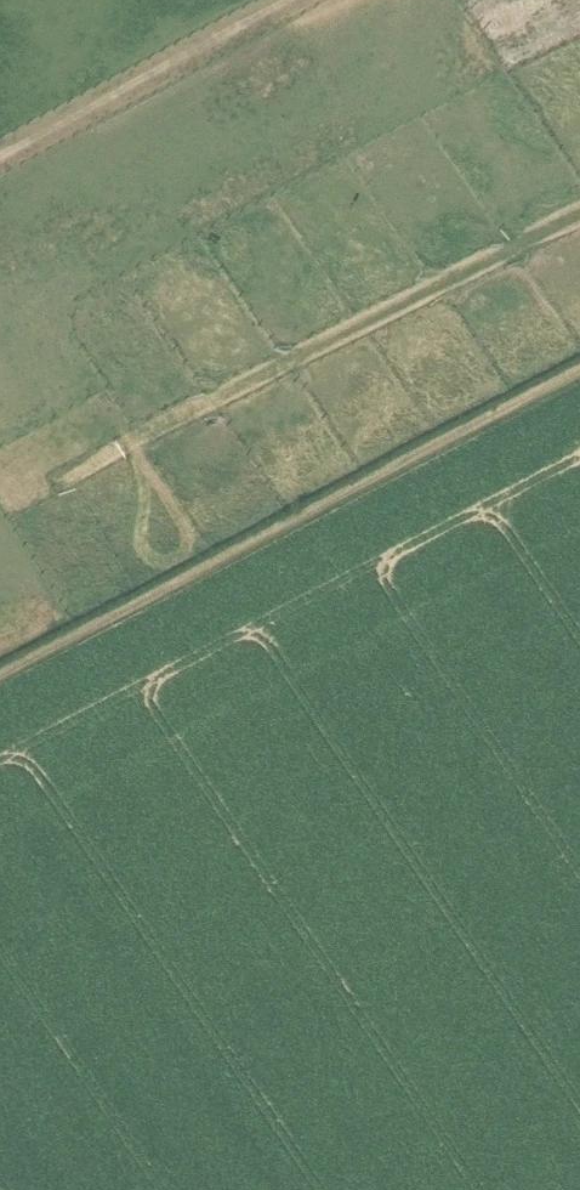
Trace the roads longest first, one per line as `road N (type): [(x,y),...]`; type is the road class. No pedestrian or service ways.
road 1 (track): [(579,379),(0,678)]

